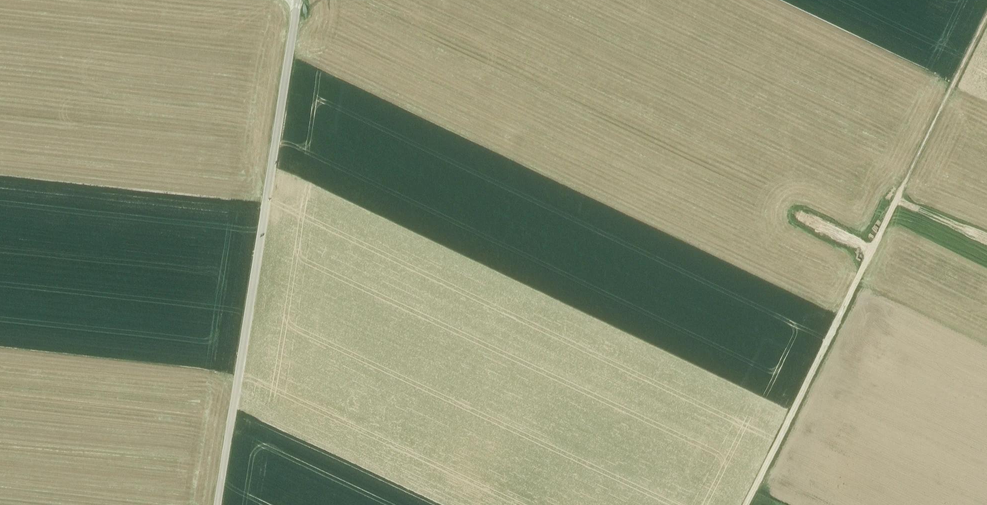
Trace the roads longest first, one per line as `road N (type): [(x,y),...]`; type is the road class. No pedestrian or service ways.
road 1 (track): [(986,36),(757,504)]
road 2 (track): [(307,0),(227,504)]

